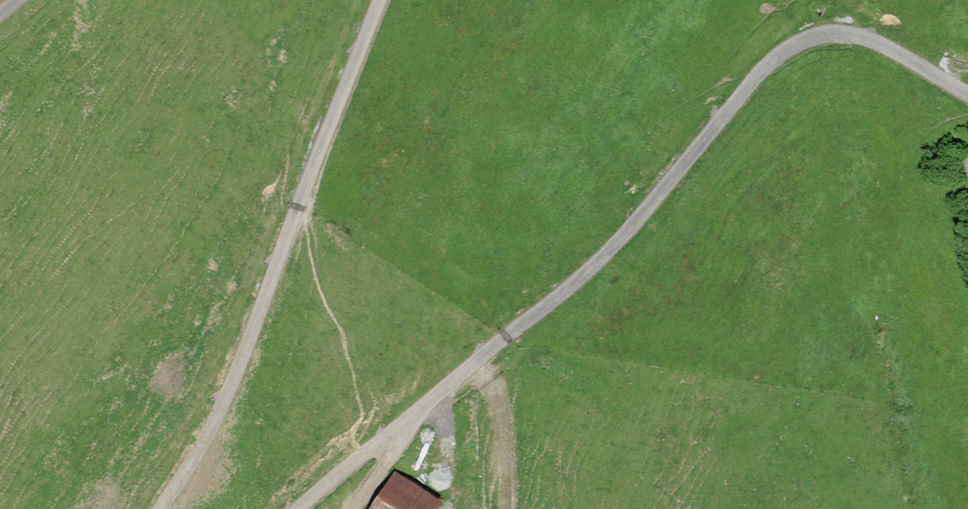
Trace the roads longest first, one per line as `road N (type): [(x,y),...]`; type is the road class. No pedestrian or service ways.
road 1 (unclassified): [(298,508),(591,268),(750,85),(797,44),(831,34),(868,40),(967,95)]
road 2 (unclassified): [(380,0),(230,388),(160,508)]
road 3 (track): [(484,356),(506,457),(508,508)]

